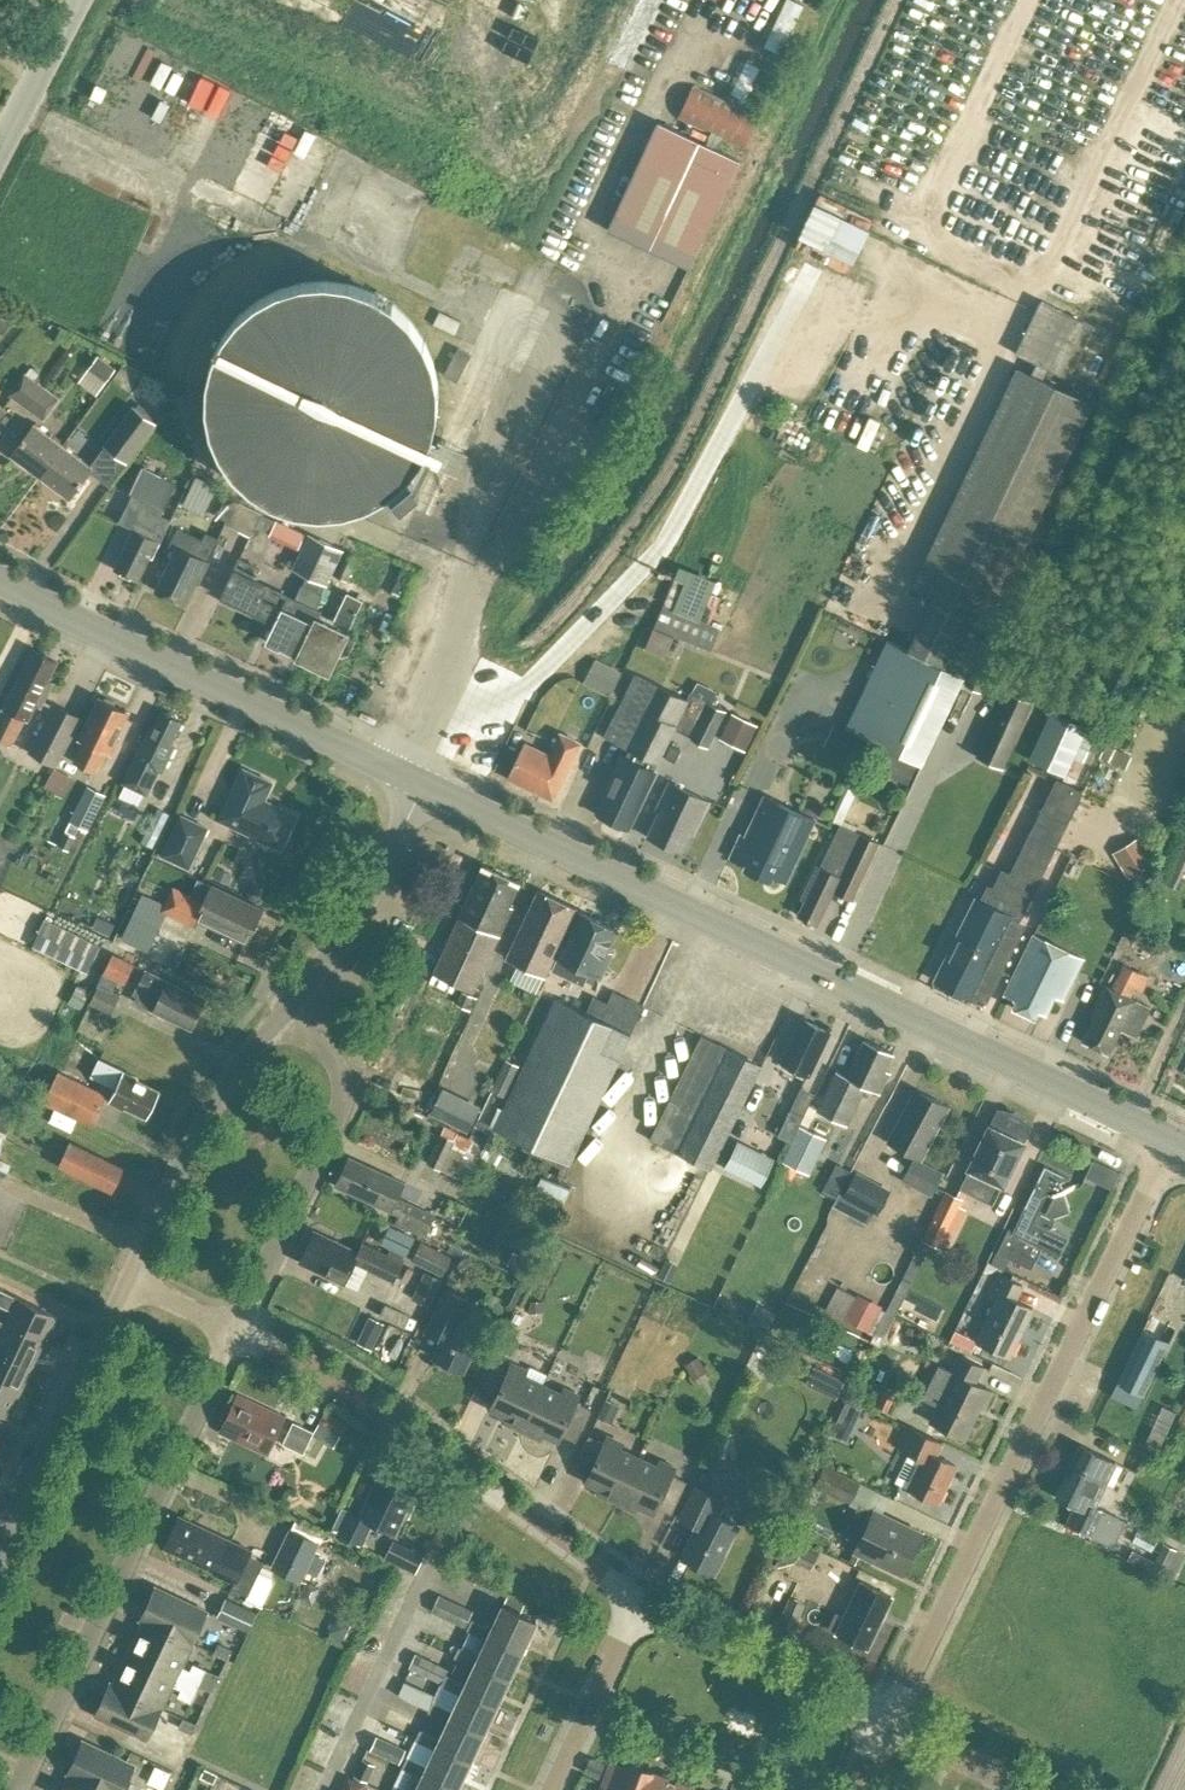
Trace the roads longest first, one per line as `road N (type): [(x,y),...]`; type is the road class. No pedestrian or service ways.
road 1 (primary): [(1168,1140),(425,784)]
road 2 (residential): [(884,1727),(1011,1480),(1168,1140)]
road 3 (residential): [(19,1789),(235,1329)]
road 4 (residential): [(634,1606),(341,1387),(235,1329)]
road 5 (primary): [(425,784),(0,582)]
road 6 (residential): [(235,1329),(342,1097),(331,1054),(287,1007)]
road 7 (tertiary): [(128,1280),(217,1098),(287,1007)]
road 8 (tertiary): [(0,1542),(128,1280)]
road 9 (residential): [(884,1727),(634,1606)]
road 10 (tertiary): [(287,1007),(371,899),(425,784)]
road 11 (residential): [(551,1789),(634,1606)]
road 12 (unclassified): [(0,143),(76,0)]
road 13 (residential): [(1012,1789),(884,1727)]

